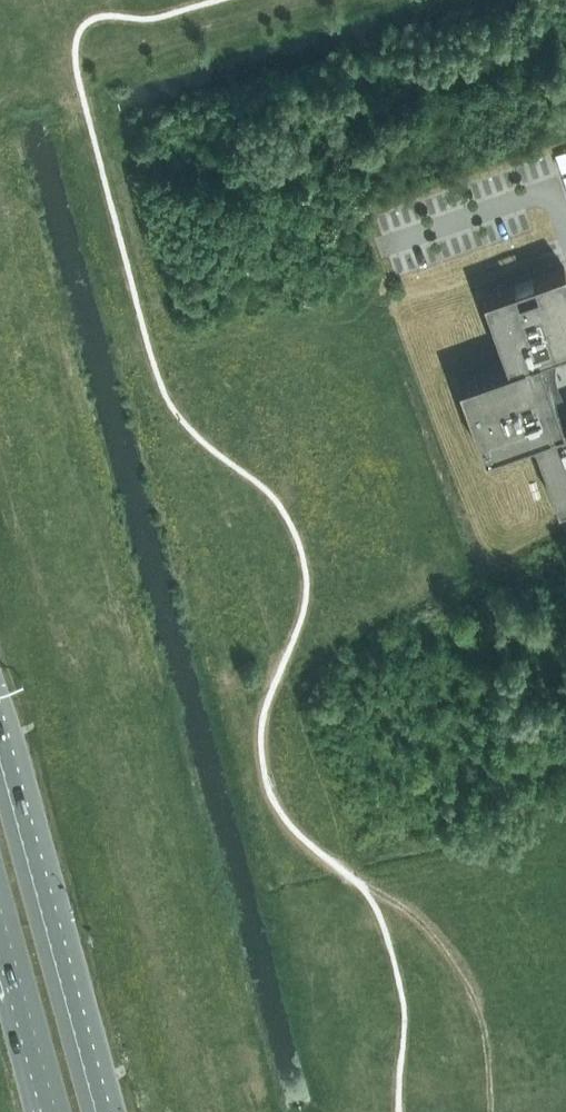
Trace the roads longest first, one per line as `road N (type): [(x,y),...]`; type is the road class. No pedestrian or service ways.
road 1 (primary): [(70,1011),(0,742)]

